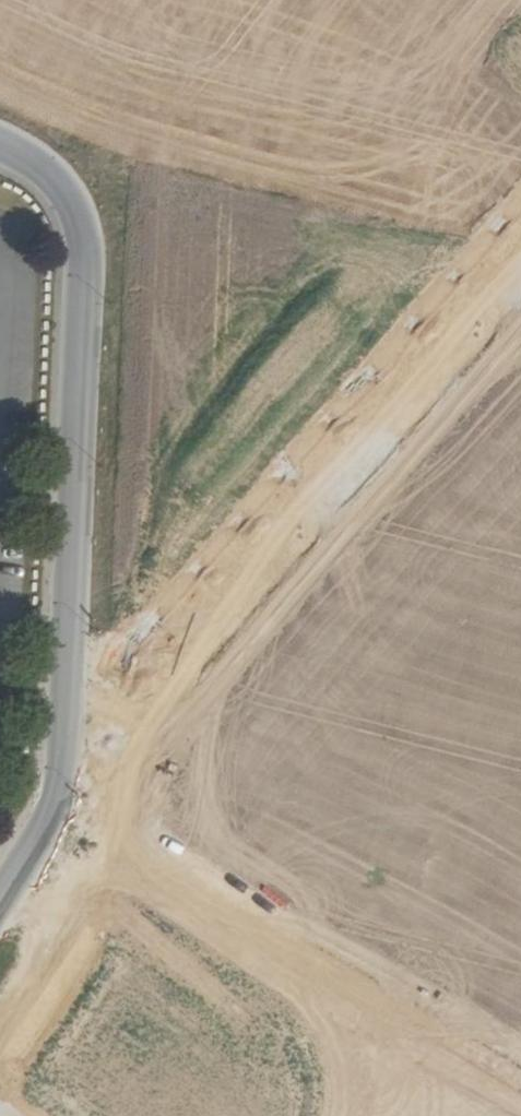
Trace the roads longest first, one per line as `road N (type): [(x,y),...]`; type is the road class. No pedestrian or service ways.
road 1 (unclassified): [(0,151),(45,172),(71,199),(83,235),(59,756),(46,815),(0,889)]
road 2 (unknown): [(59,756),(520,238)]

